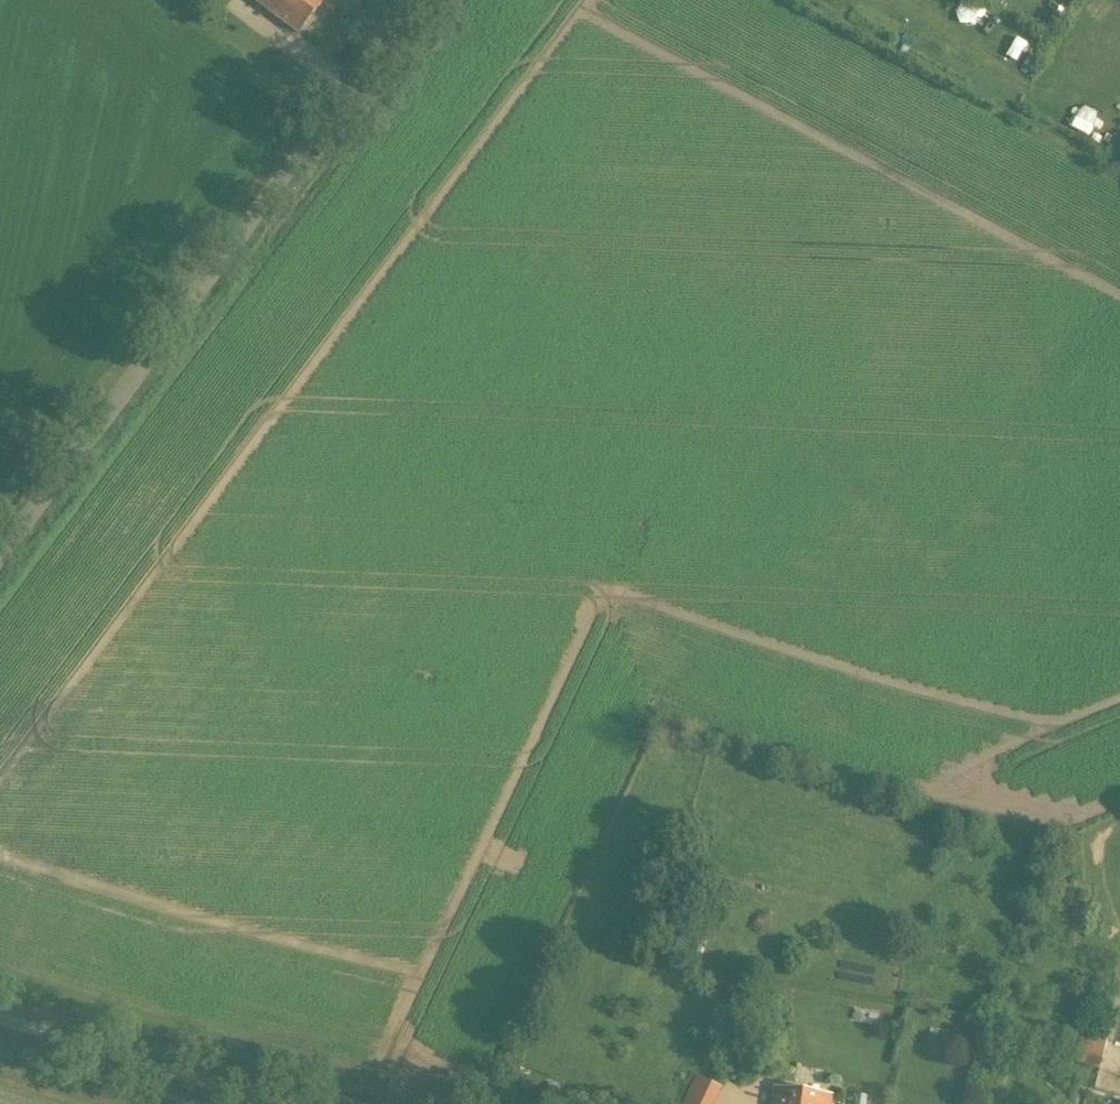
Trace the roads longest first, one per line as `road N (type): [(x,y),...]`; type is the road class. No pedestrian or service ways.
road 1 (unclassified): [(0,554),(416,0)]
road 2 (unclassified): [(265,1103),(0,1020)]

